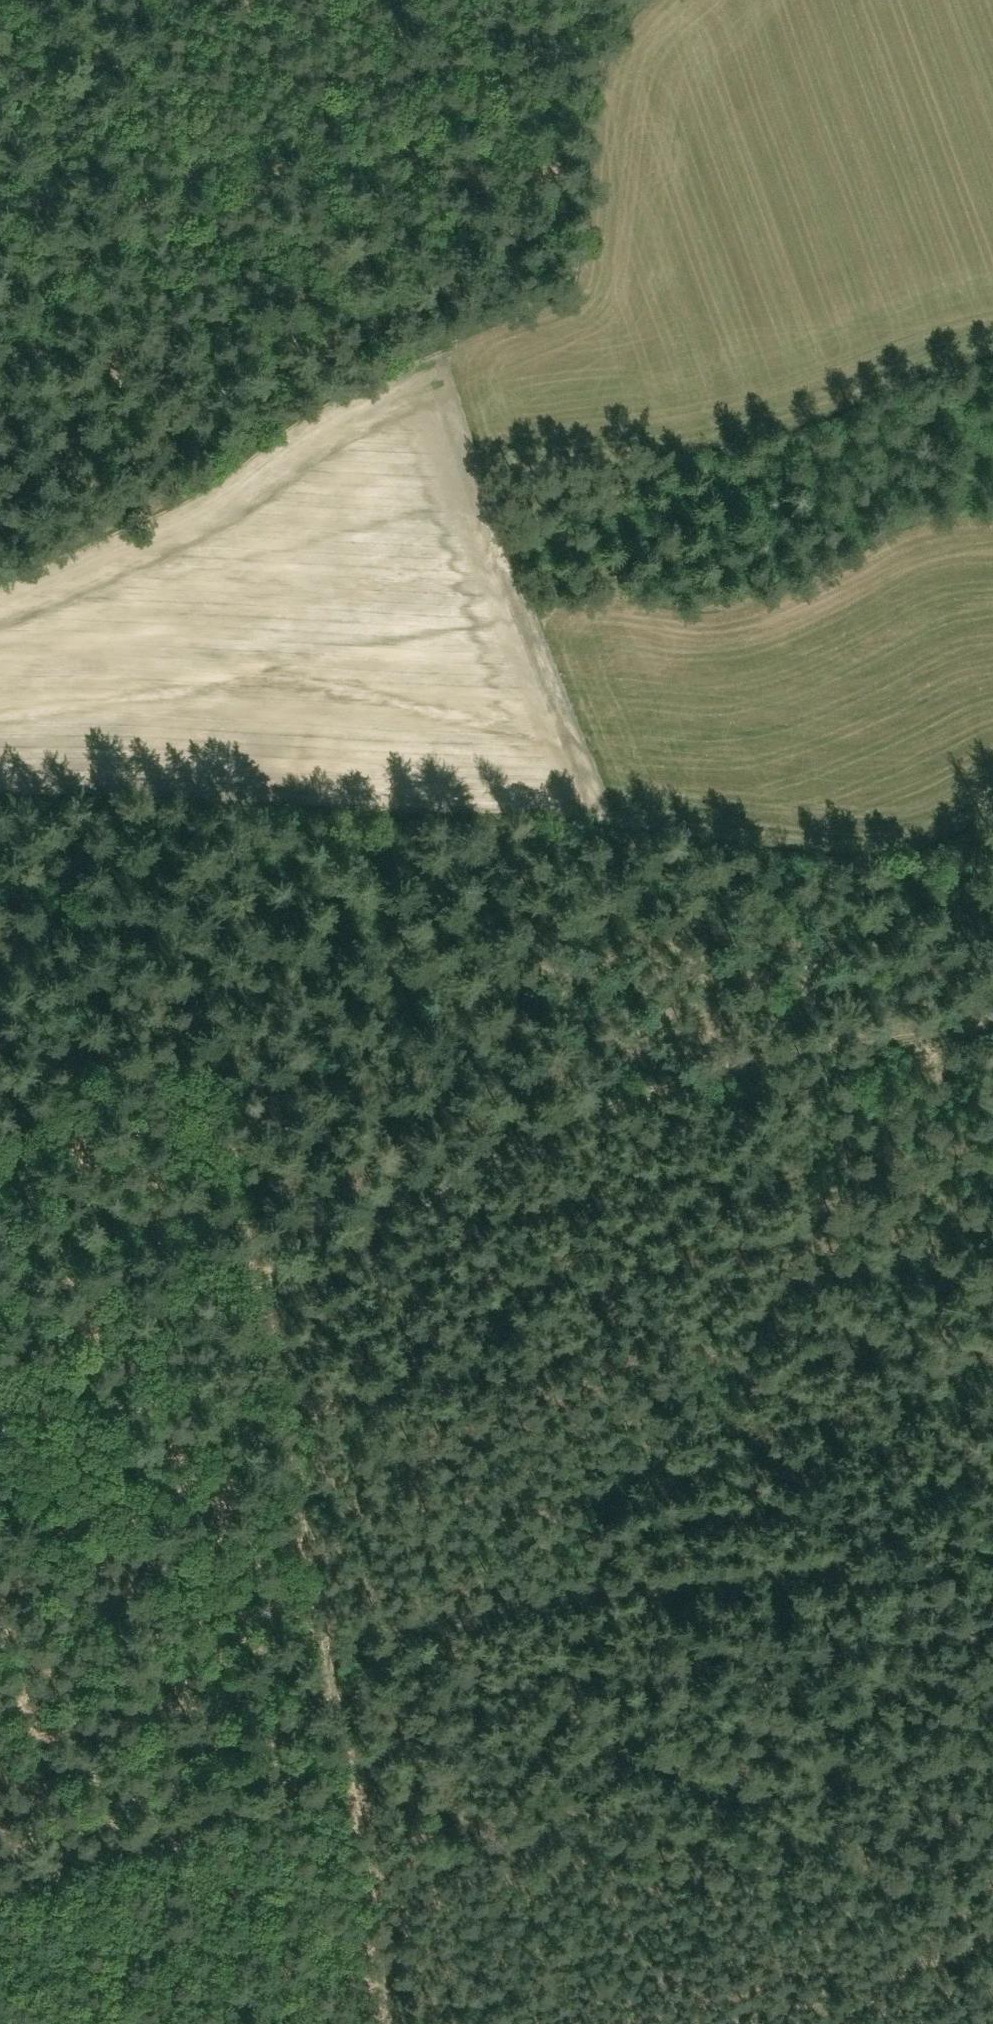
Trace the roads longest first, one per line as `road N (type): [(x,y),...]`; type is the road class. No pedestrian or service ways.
road 1 (track): [(0,1352),(277,1260),(593,1099),(799,1042),(992,1013)]

